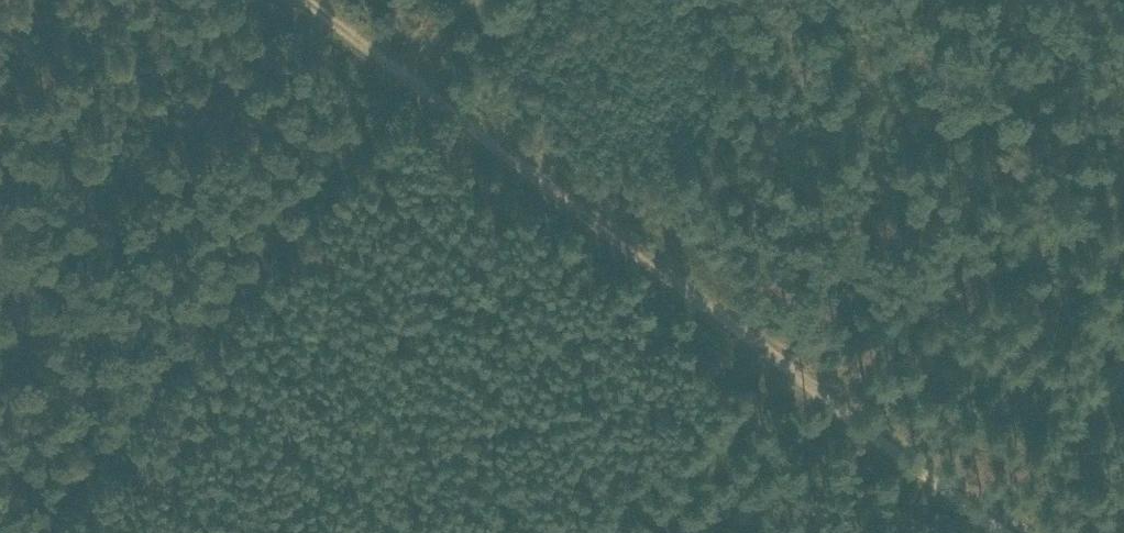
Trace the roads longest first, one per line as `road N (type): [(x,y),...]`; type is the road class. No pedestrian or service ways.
road 1 (track): [(304,0),(804,377)]
road 2 (track): [(804,377),(1123,192)]
road 3 (track): [(1012,532),(804,377)]

